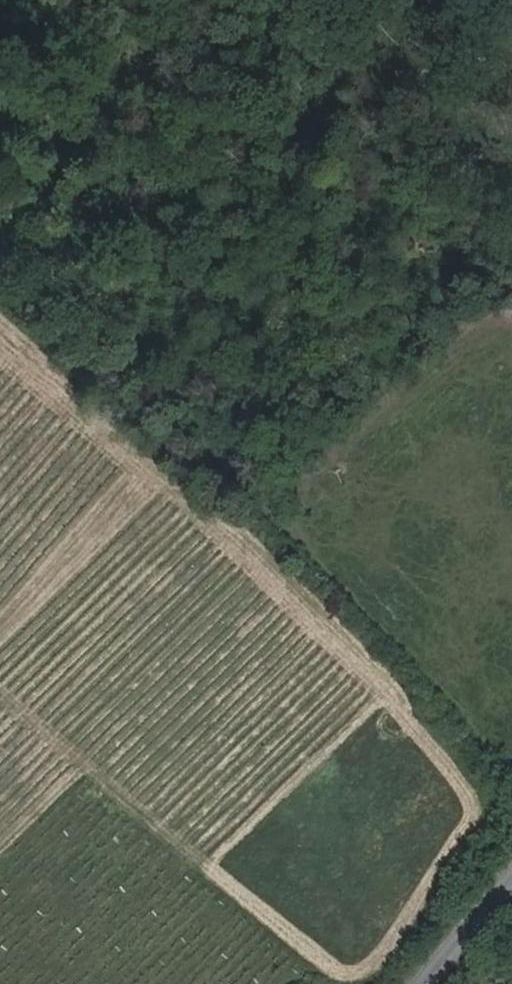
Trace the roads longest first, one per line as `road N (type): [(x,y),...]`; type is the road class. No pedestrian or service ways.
road 1 (residential): [(511,878),(424,983)]

